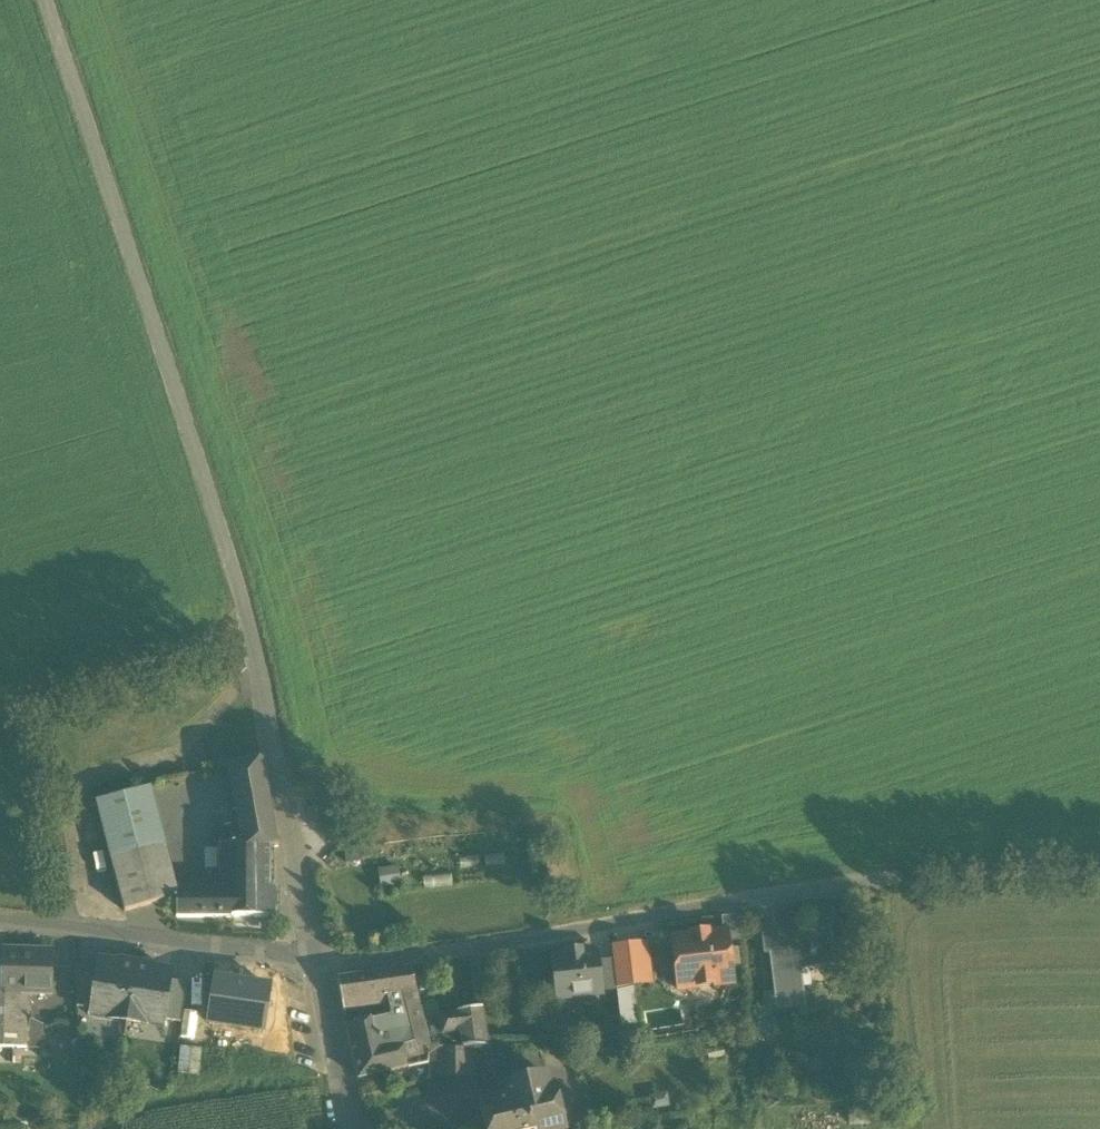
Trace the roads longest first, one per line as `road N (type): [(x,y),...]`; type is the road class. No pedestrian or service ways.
road 1 (residential): [(1099,874),(882,880),(320,968)]
road 2 (unclassified): [(266,698),(47,0)]
road 3 (residential): [(320,968),(0,921)]
road 4 (residential): [(266,698),(320,968)]
road 5 (residential): [(320,968),(353,1128)]

